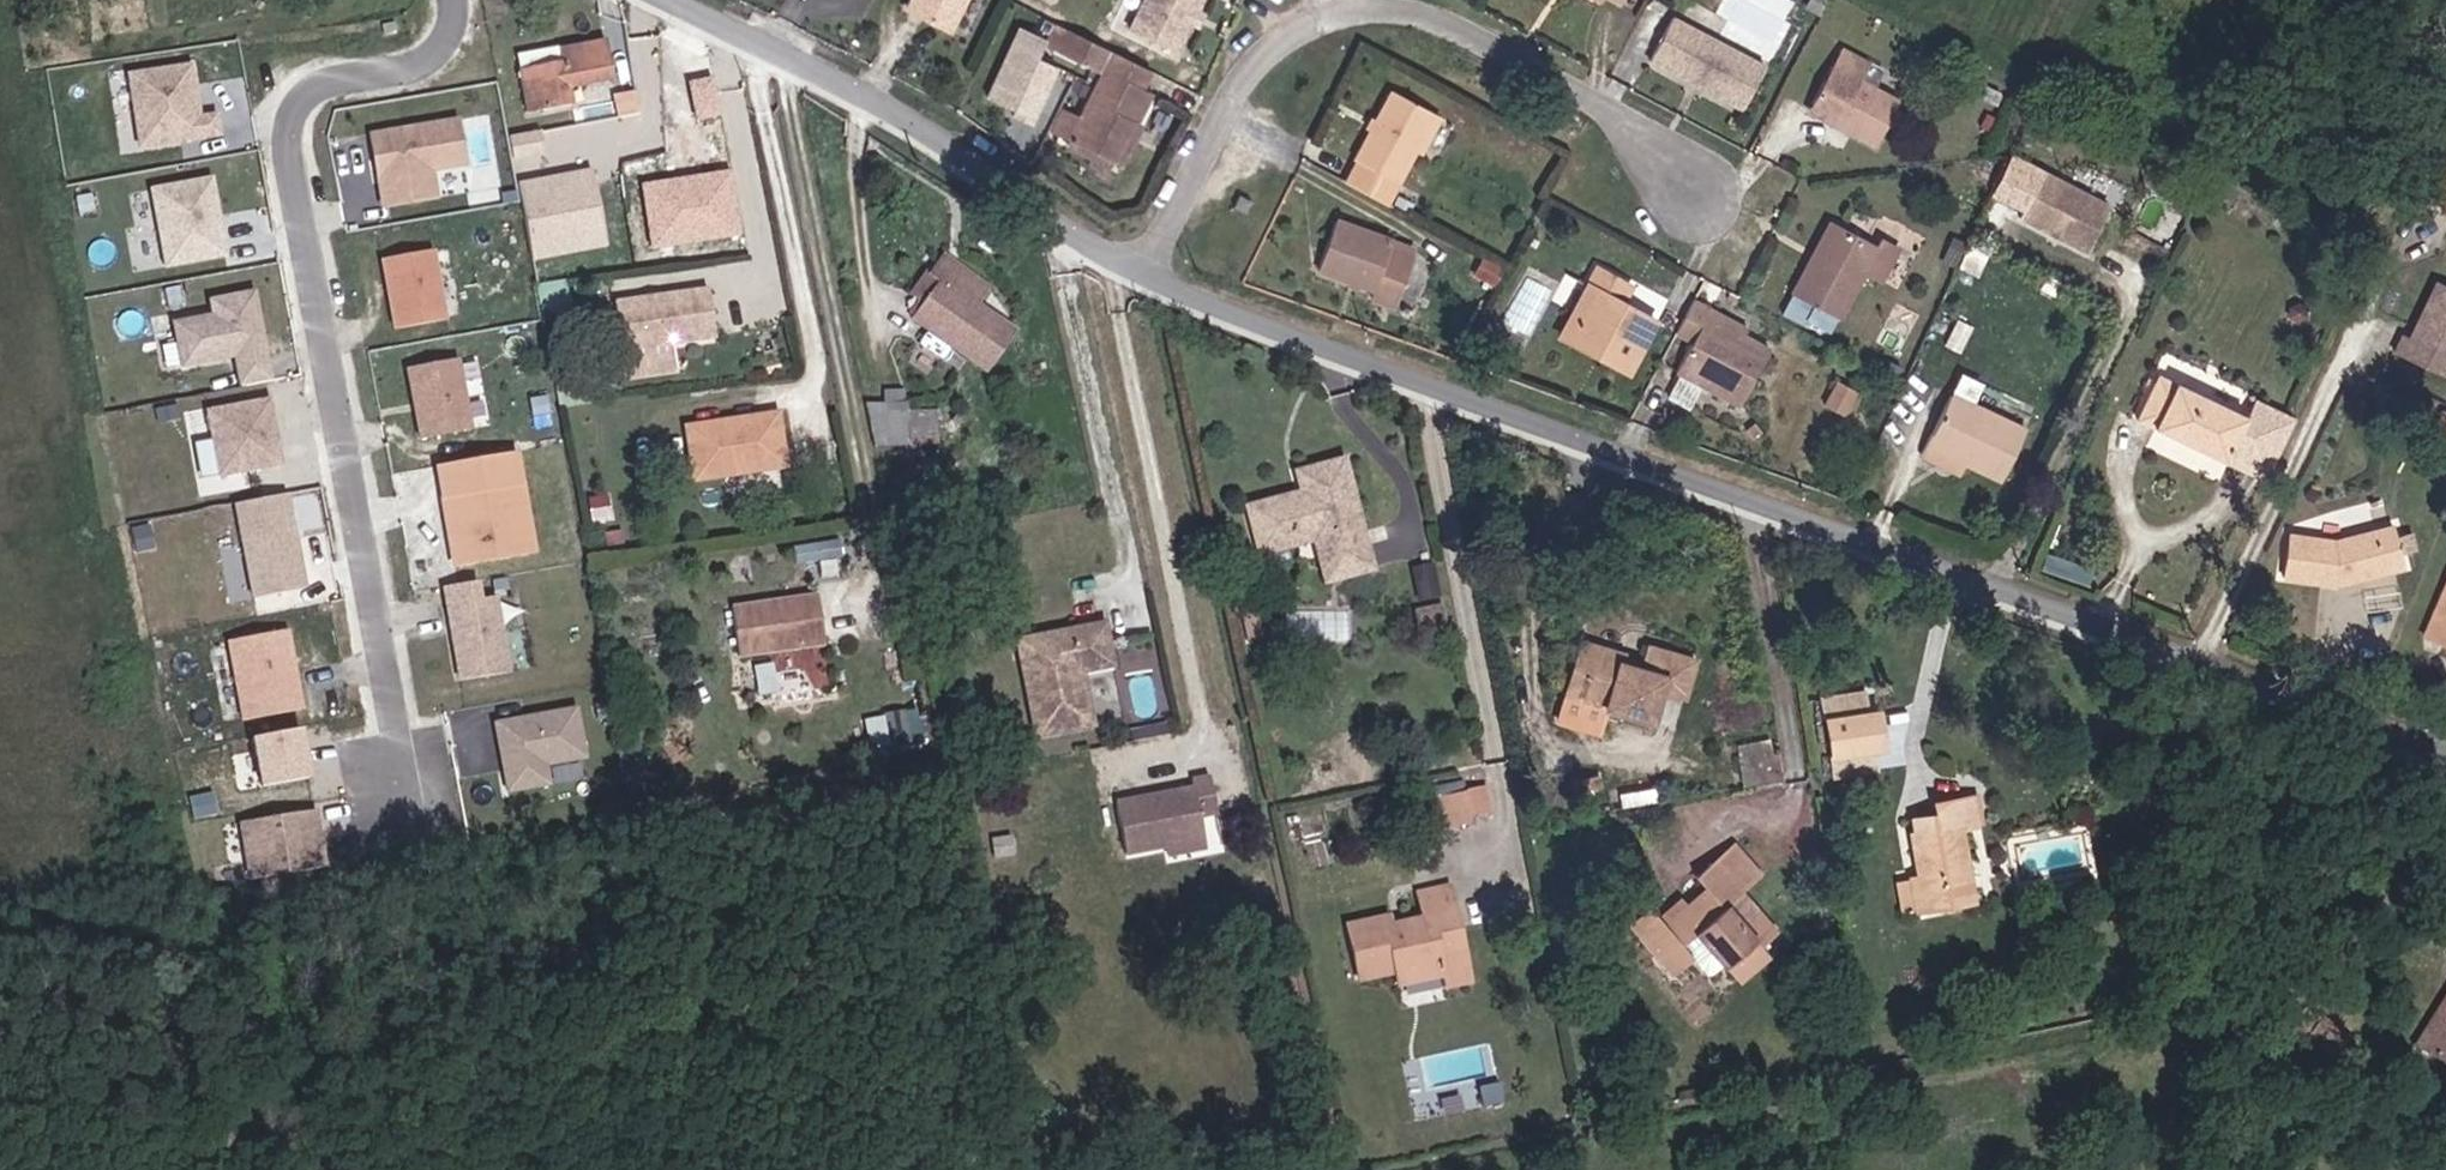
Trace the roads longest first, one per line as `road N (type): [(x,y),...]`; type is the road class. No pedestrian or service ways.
road 1 (unclassified): [(2445,754),(1596,448),(1150,272)]
road 2 (residential): [(383,788),(393,733),(284,147),(294,104),(332,80),(424,63),(445,39),(449,0)]
road 3 (residential): [(1689,184),(1551,87),(1439,29),(1339,15),(1271,52),(1150,272)]
road 4 (unclassified): [(1150,272),(880,111),(662,0)]

